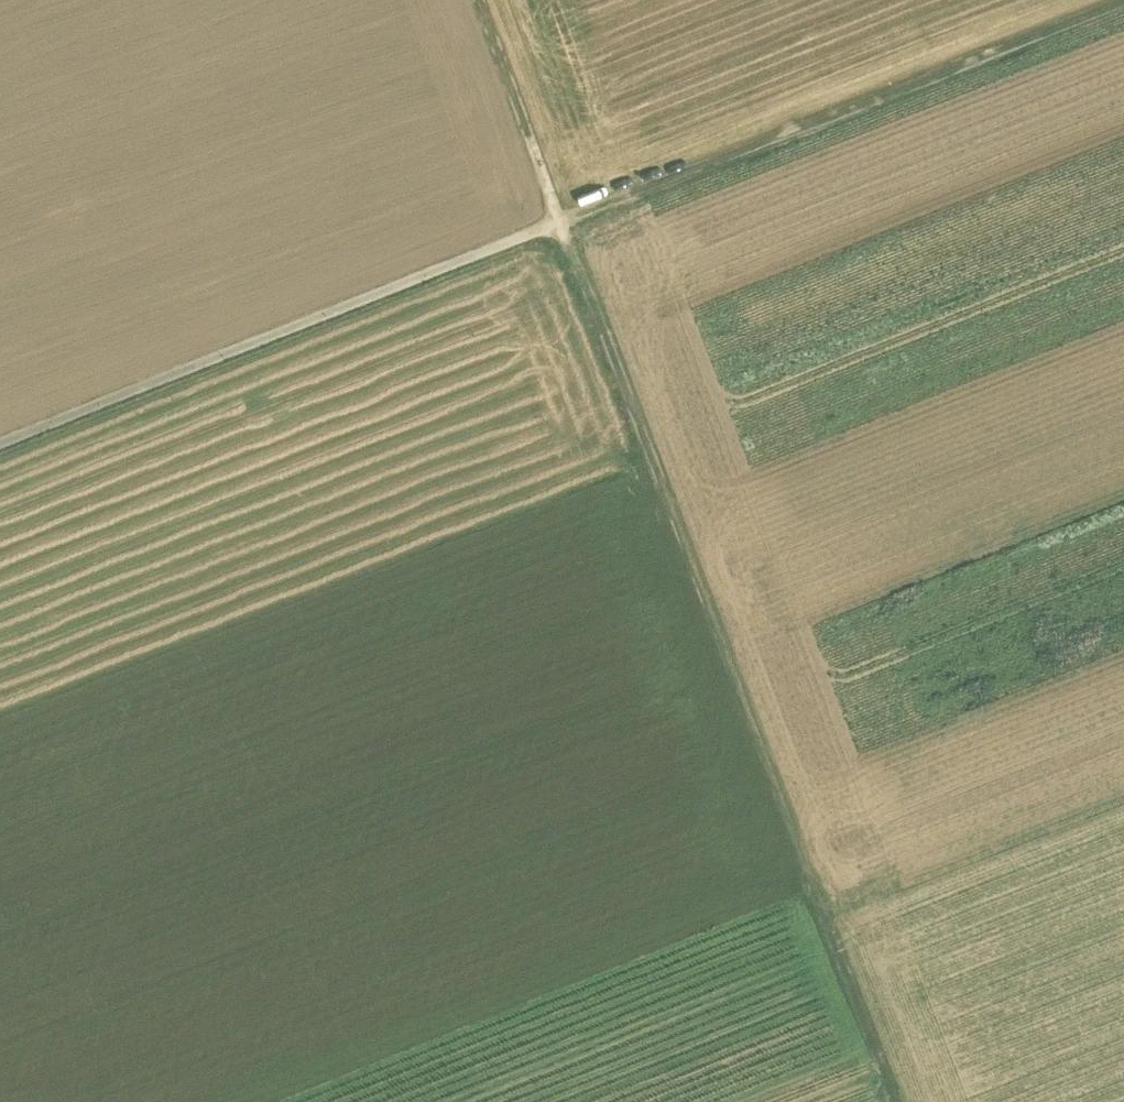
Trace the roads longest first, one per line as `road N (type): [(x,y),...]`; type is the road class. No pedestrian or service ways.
road 1 (track): [(0,442),(1118,0)]
road 2 (track): [(481,0),(894,1101)]

